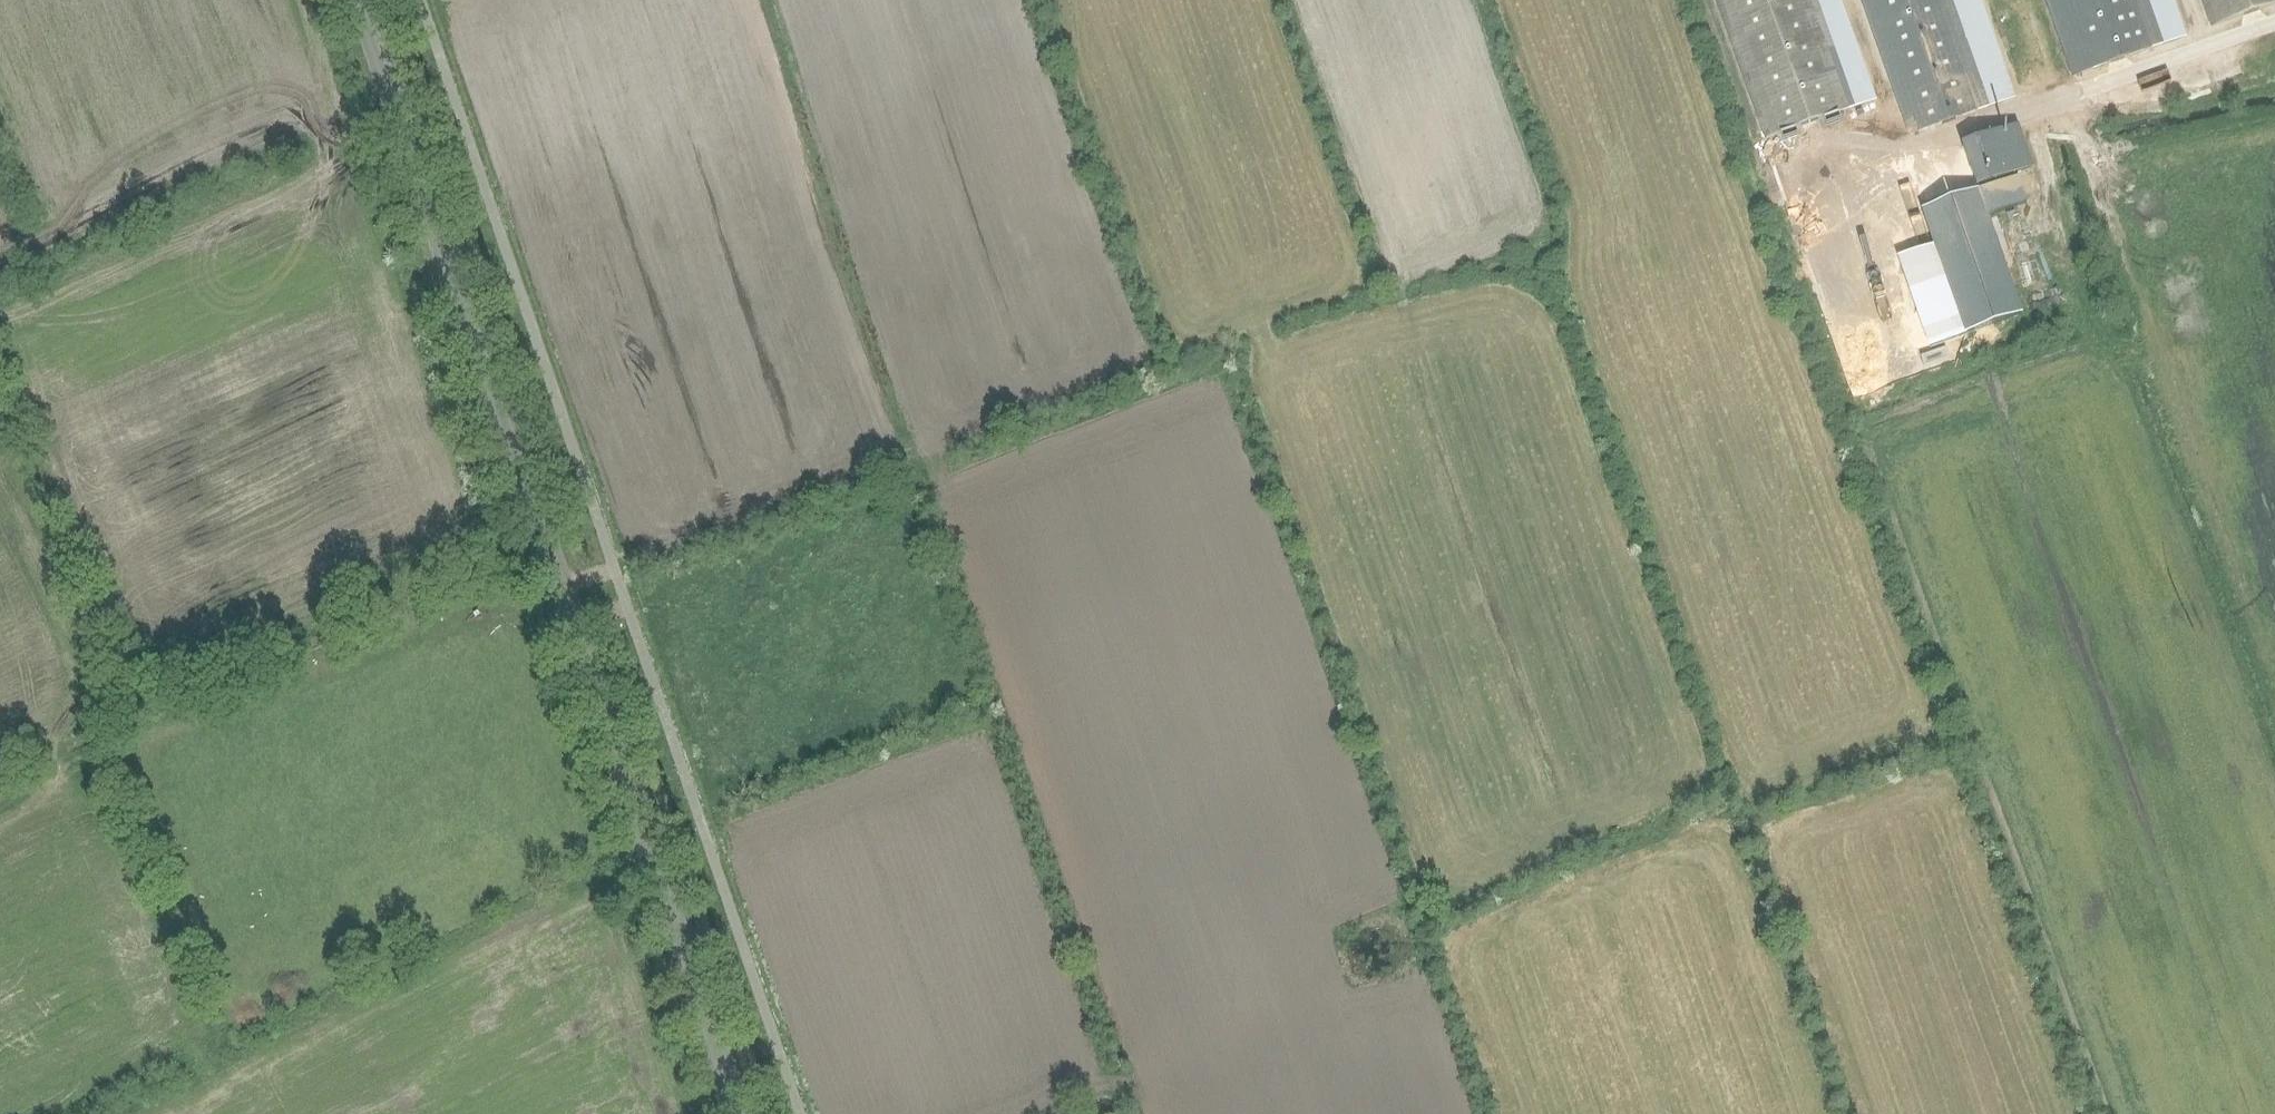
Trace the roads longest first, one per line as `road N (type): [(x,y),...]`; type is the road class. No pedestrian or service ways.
road 1 (tertiary): [(747,1113),(362,0)]

